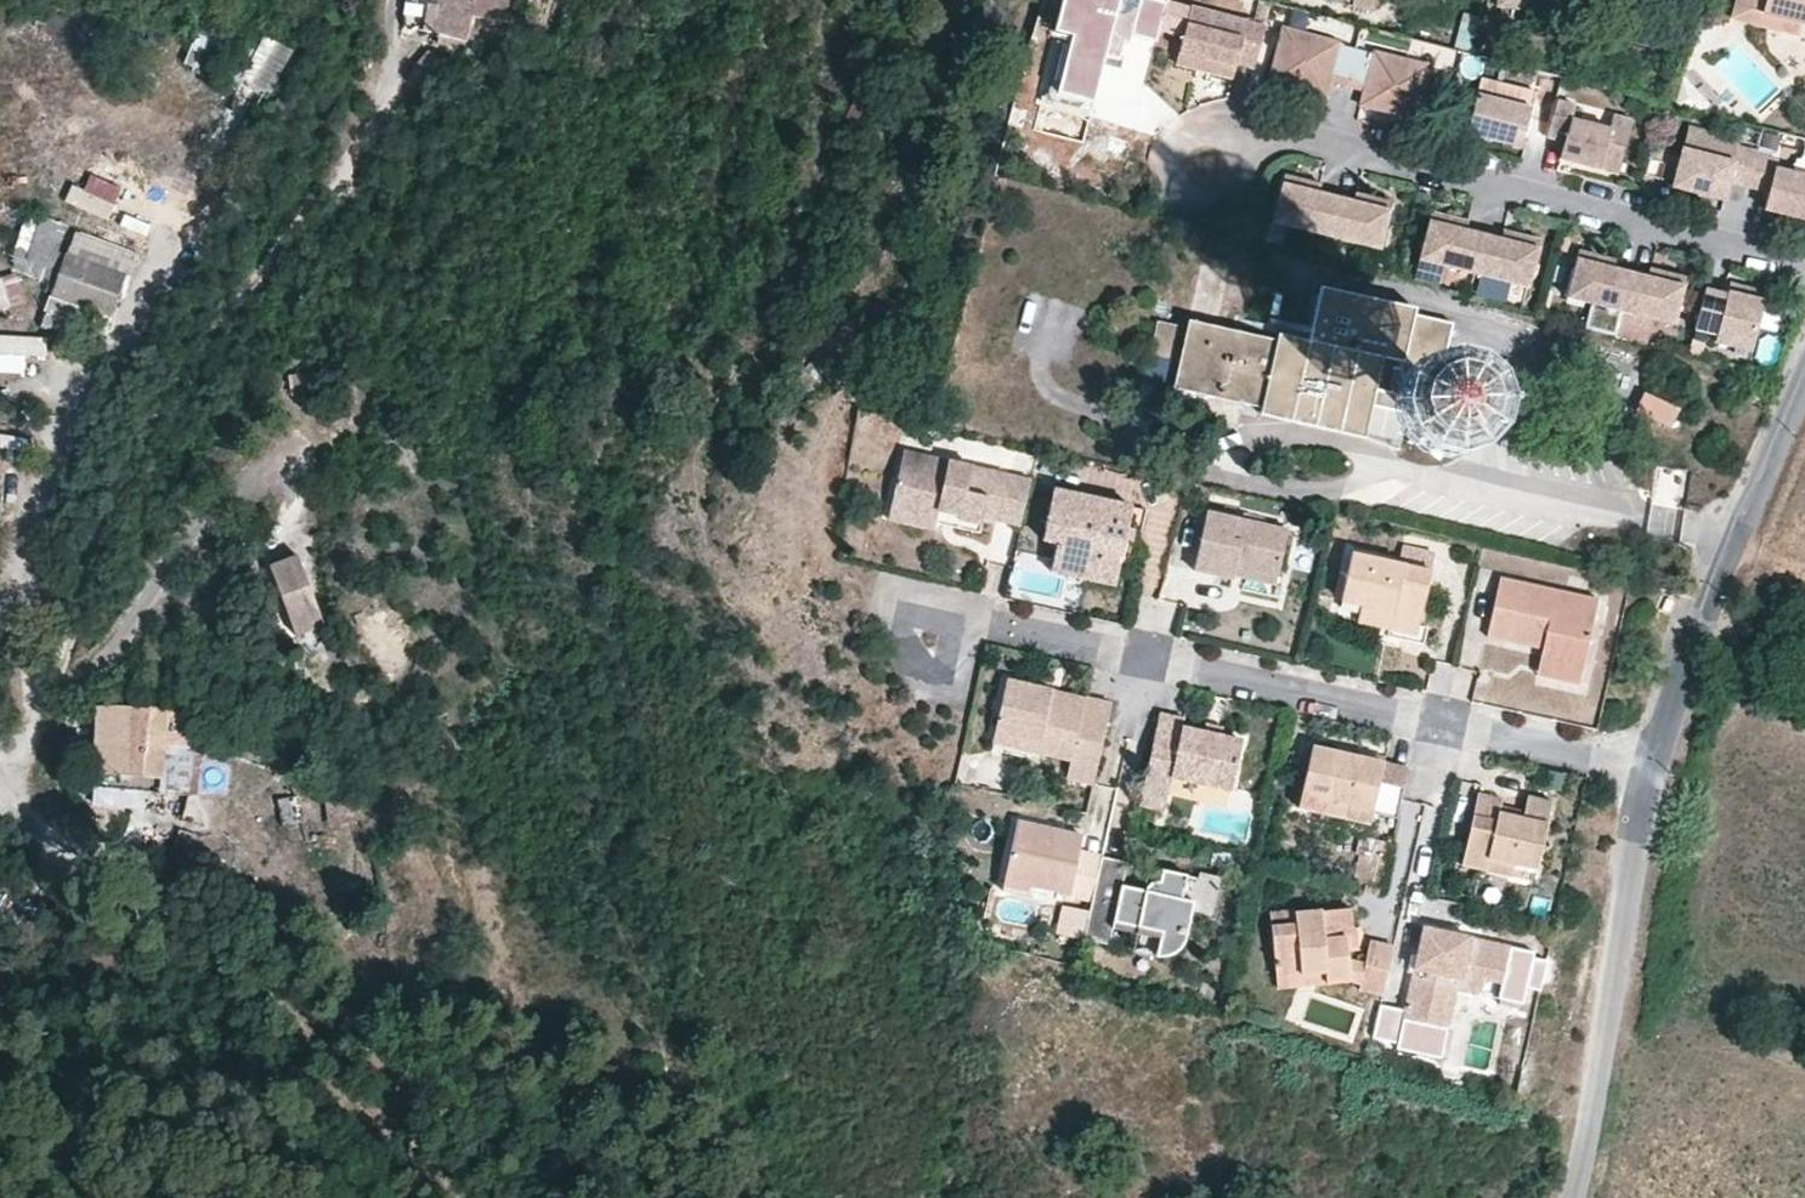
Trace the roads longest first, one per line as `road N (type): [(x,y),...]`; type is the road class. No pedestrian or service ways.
road 1 (residential): [(5,789),(50,688),(96,529),(188,365),(358,153),(383,100),(399,0)]
road 2 (residential): [(930,635),(999,626),(1655,773)]
road 3 (residential): [(1206,164),(1289,144),(1804,268)]
road 4 (track): [(5,789),(254,987),(455,1197)]
road 5 (residential): [(1804,384),(1734,546),(1655,773)]
road 6 (residential): [(1655,773),(1578,1148)]
road 7 (track): [(50,688),(103,658),(180,542)]

